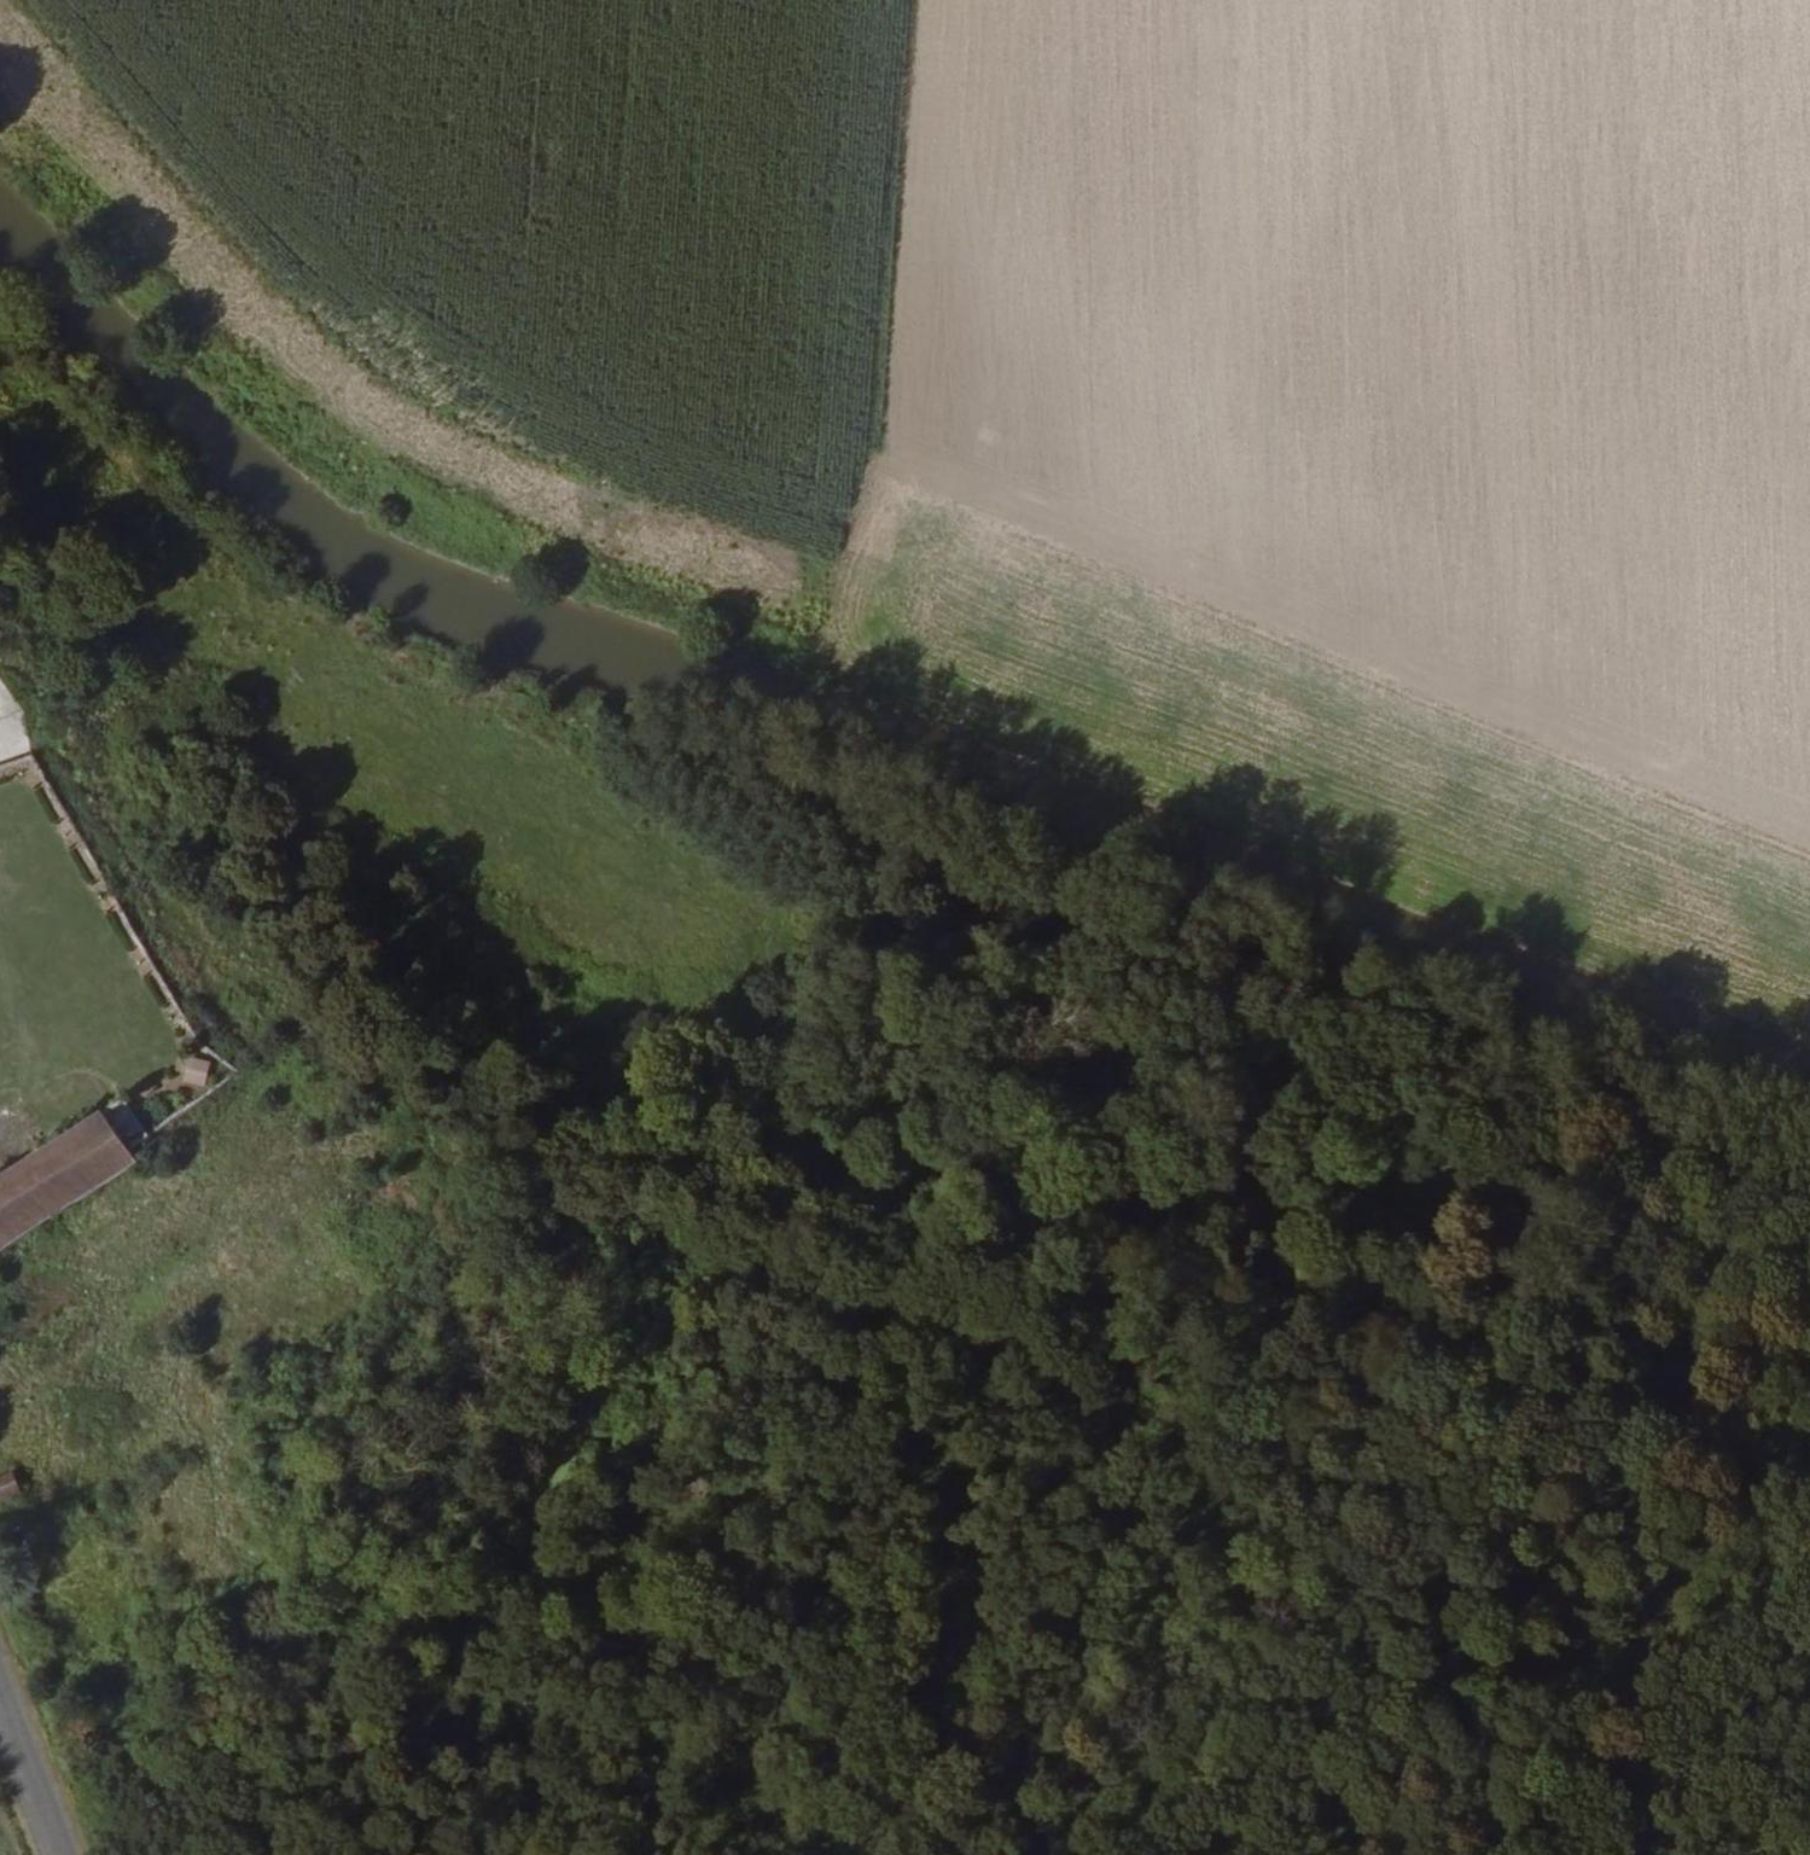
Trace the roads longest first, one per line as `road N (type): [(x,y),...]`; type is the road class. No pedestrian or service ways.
road 1 (tertiary): [(0,1695),(62,1854)]

